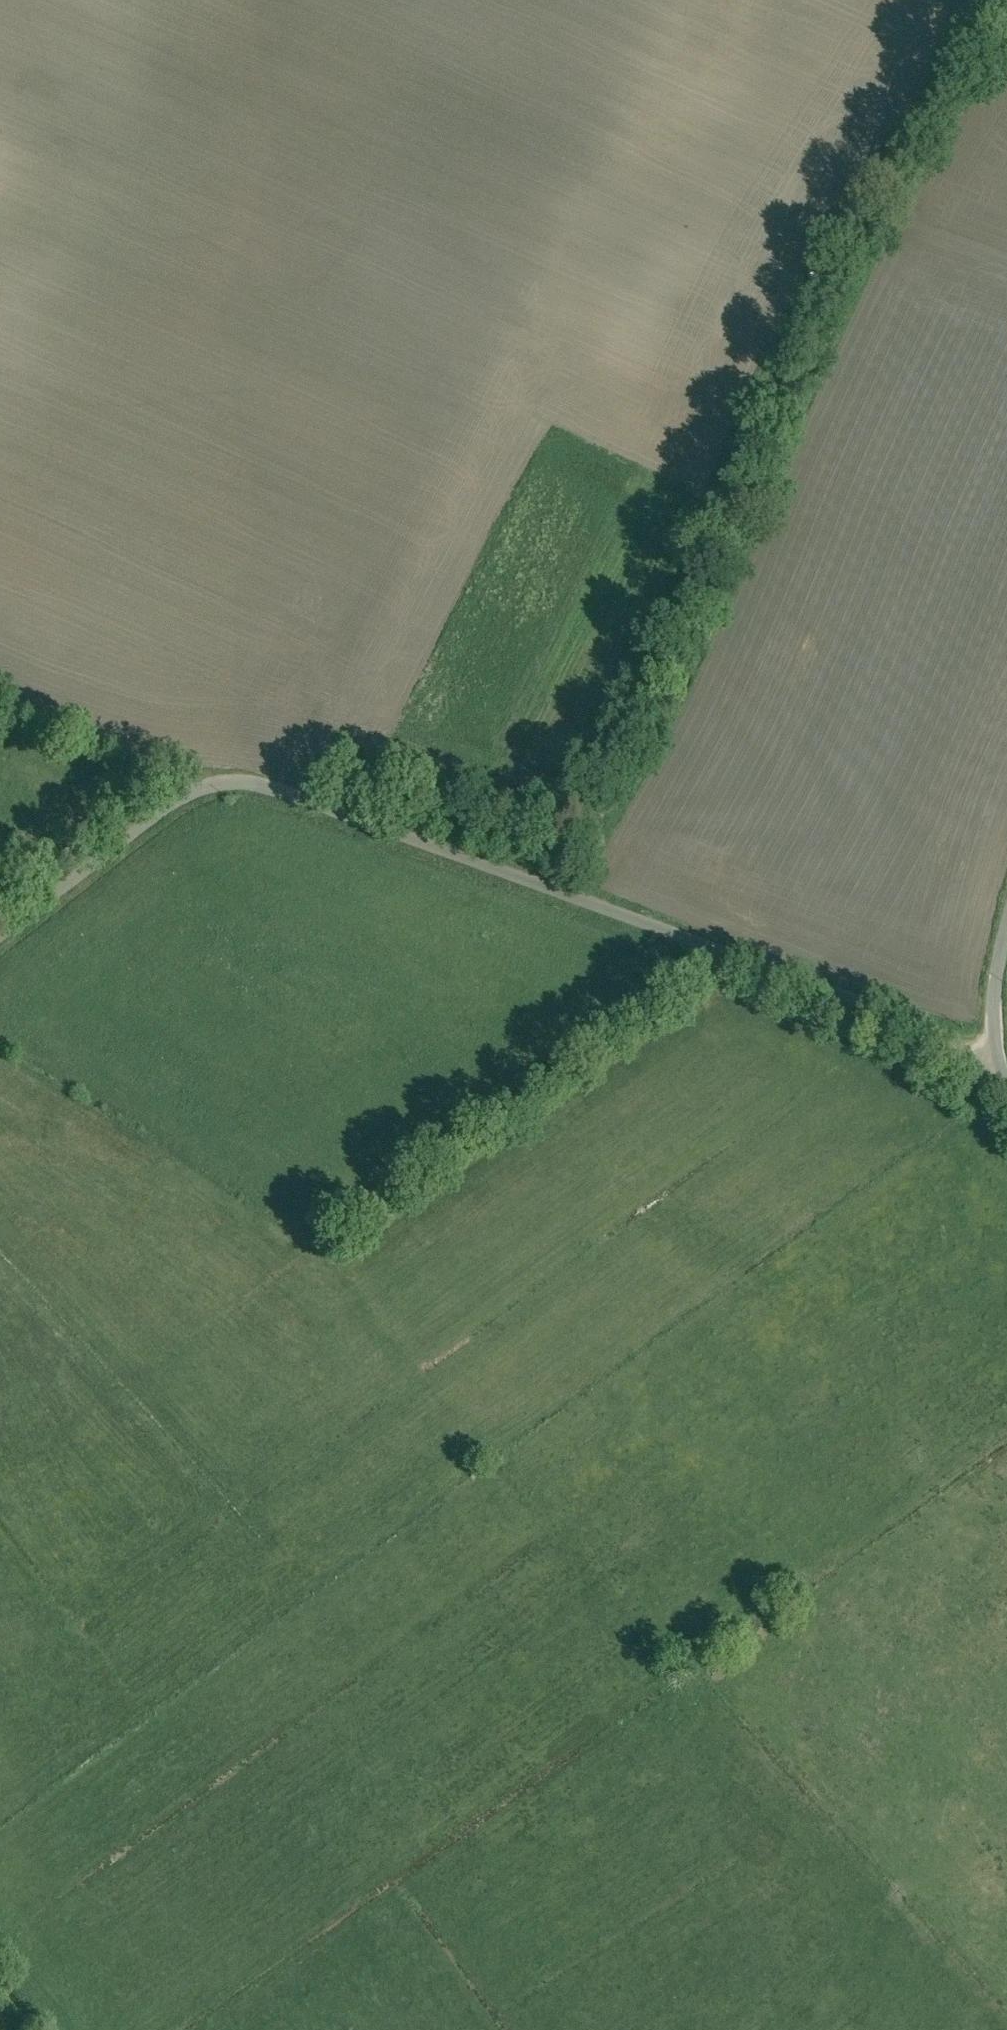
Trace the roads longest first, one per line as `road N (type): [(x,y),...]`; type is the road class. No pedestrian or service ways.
road 1 (unclassified): [(0,936),(178,798),(225,787),(278,794),(831,995),(993,1073)]
road 2 (unclassified): [(993,1073),(988,1011),(1006,913)]

